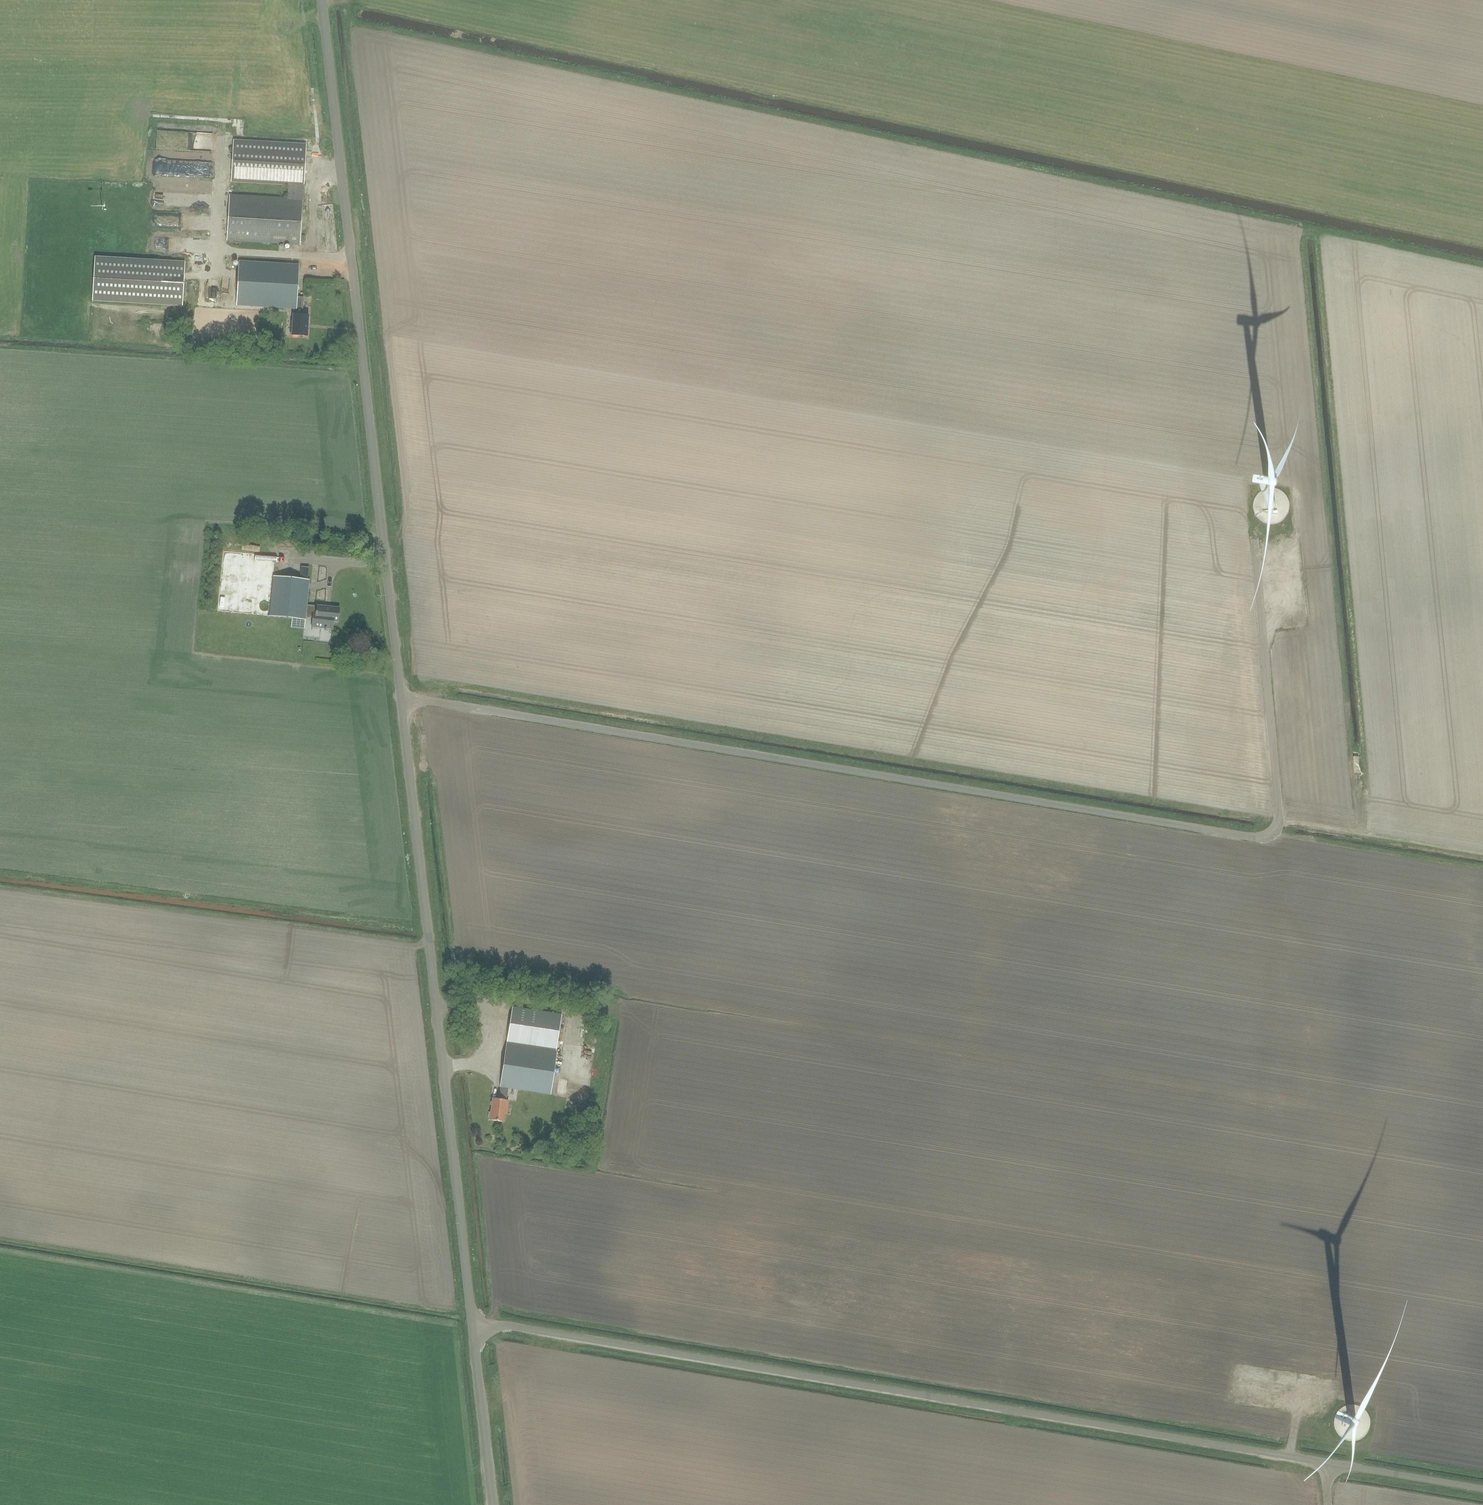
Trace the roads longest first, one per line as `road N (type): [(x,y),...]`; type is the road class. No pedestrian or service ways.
road 1 (unclassified): [(472,1320),(321,0)]
road 2 (unclassified): [(1482,1489),(472,1320)]
road 3 (unclassified): [(494,1504),(472,1320)]

